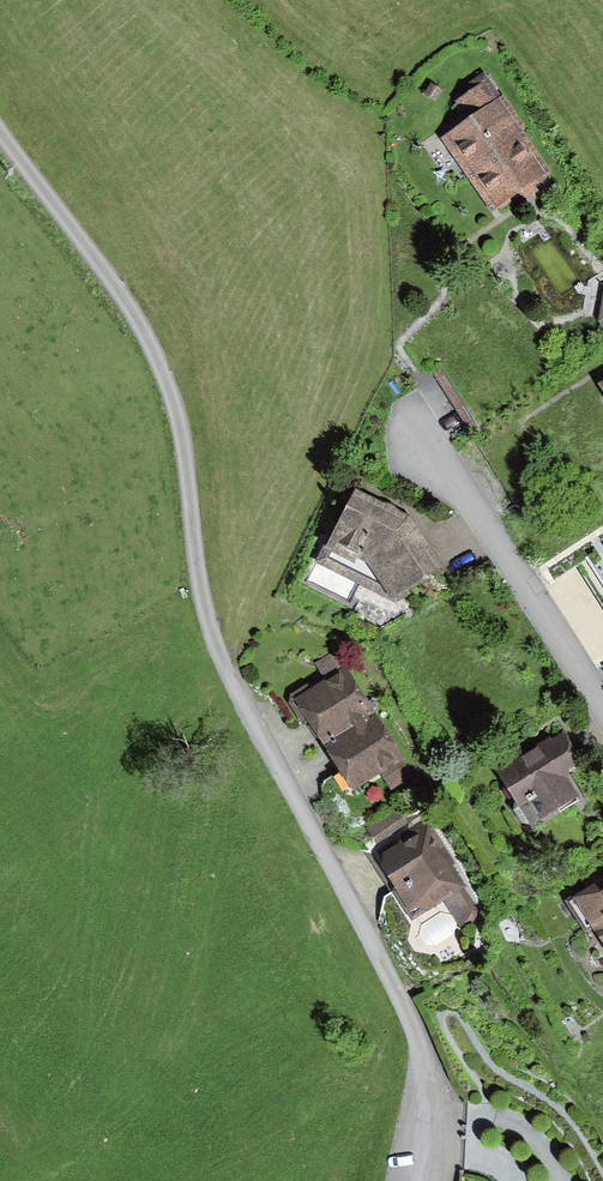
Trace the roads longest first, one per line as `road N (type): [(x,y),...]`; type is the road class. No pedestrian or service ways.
road 1 (residential): [(443,1180),(443,1076),(407,992),(241,700),(208,624),(181,423),(143,322),(0,129)]
road 2 (residential): [(602,703),(414,410)]

